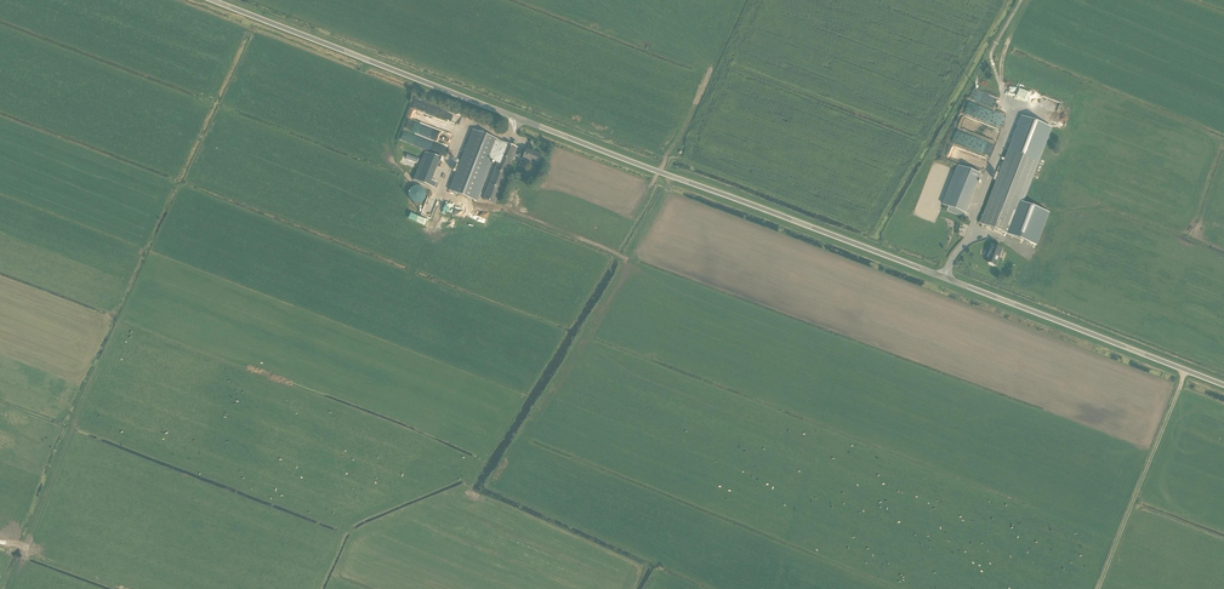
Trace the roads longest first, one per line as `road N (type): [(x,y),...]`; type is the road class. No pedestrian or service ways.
road 1 (unclassified): [(1223,385),(212,0)]

